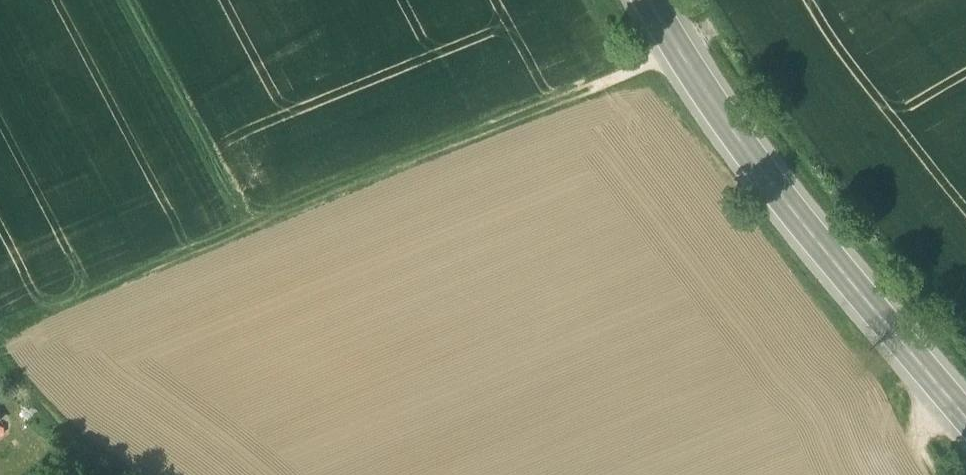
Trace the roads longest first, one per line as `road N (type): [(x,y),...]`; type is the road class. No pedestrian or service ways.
road 1 (track): [(679,48),(0,332)]
road 2 (secondary): [(965,416),(755,165),(650,0)]
road 3 (track): [(248,230),(128,0)]

